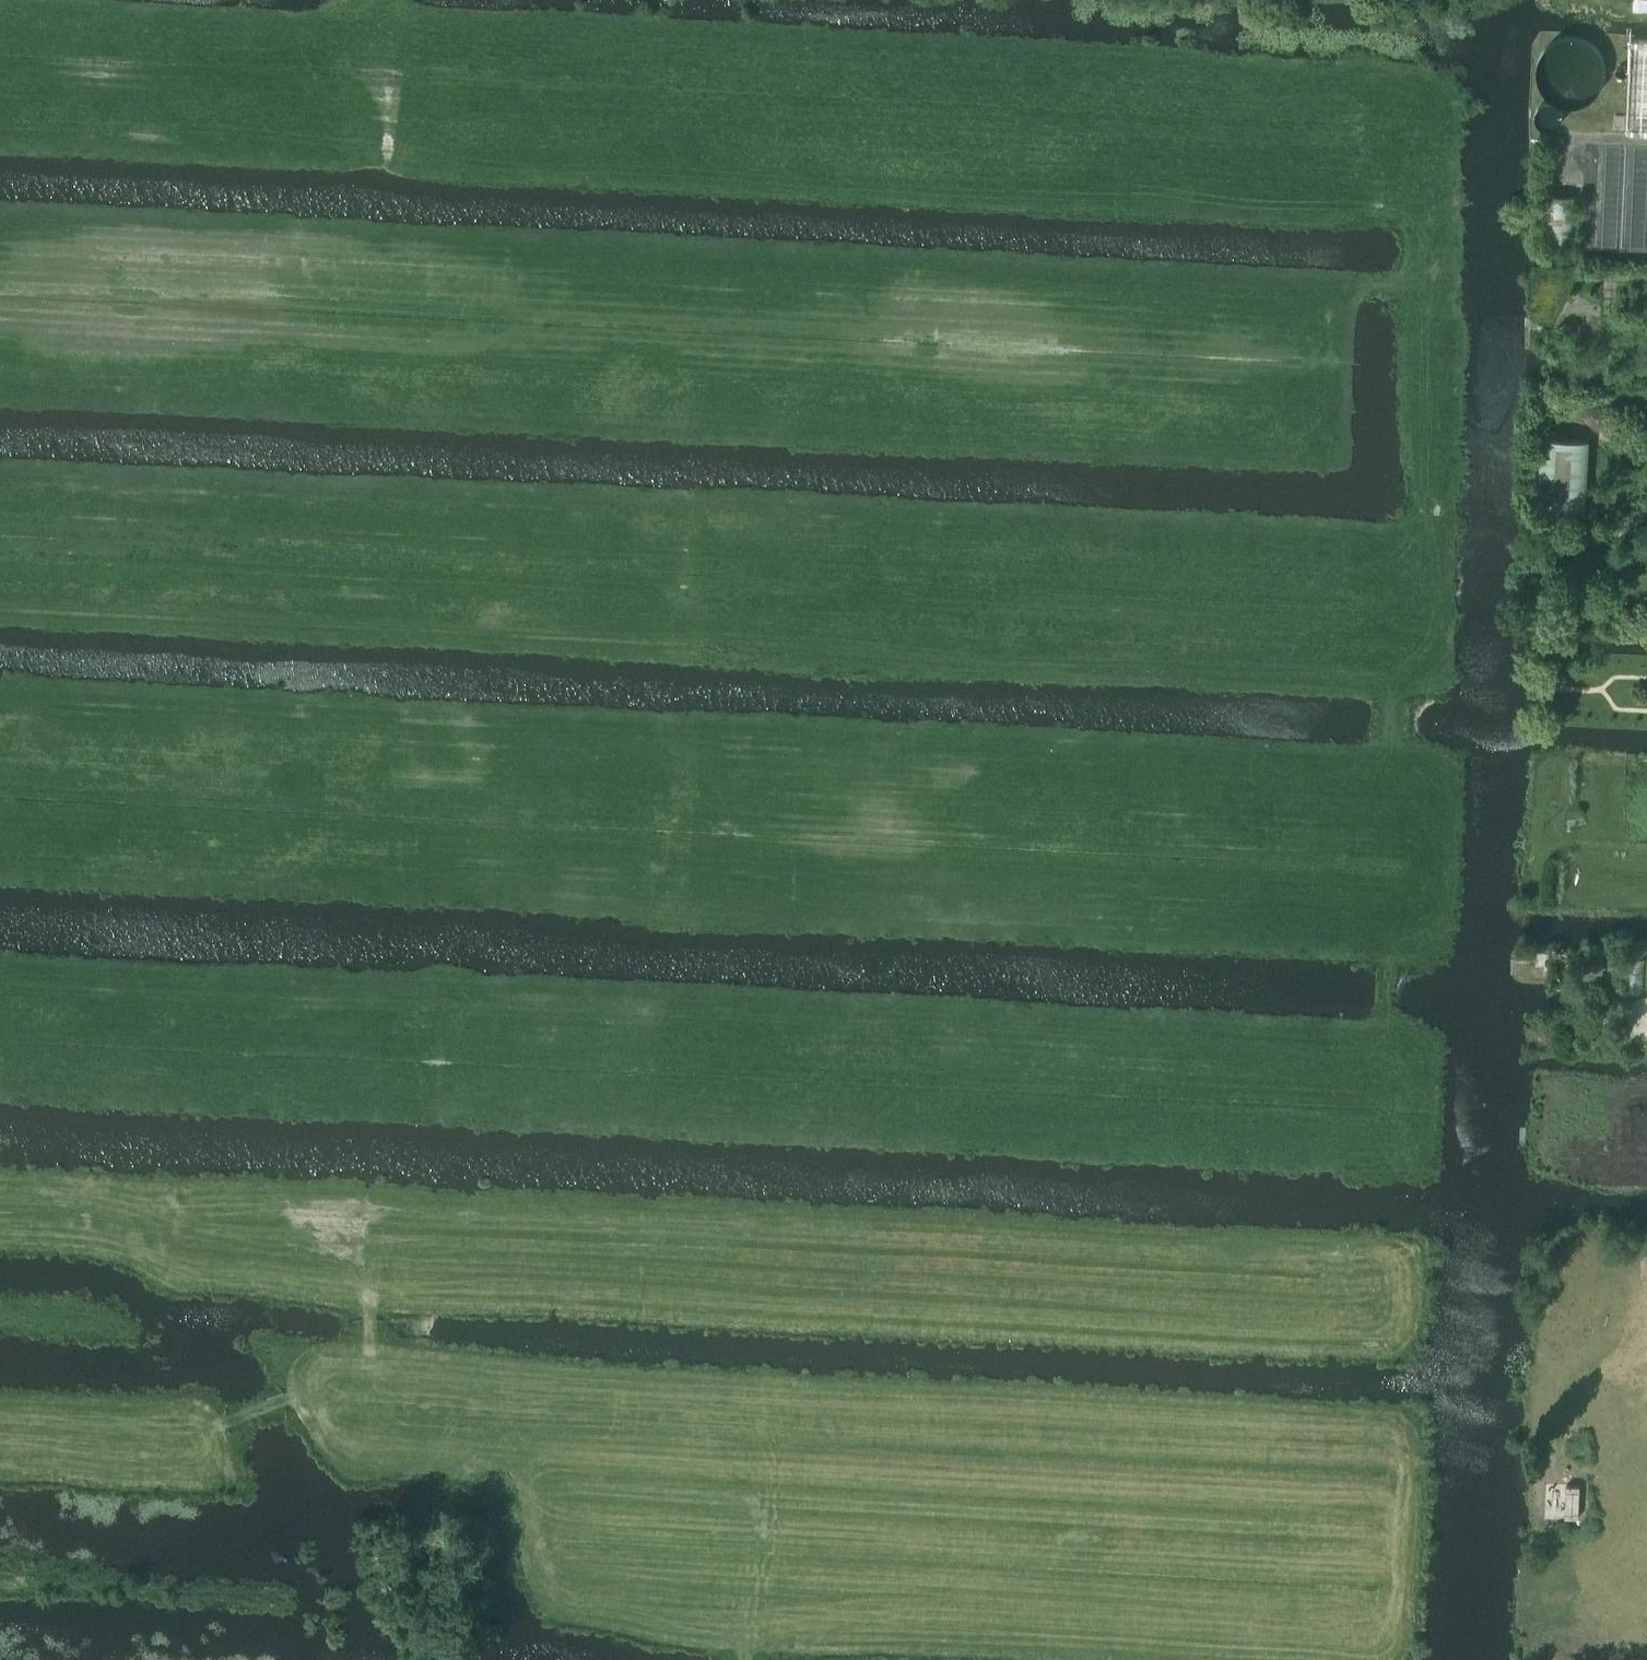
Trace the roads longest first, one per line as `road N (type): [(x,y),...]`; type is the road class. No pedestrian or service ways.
road 1 (track): [(1646,583),(1586,584),(1573,532),(1643,532)]

